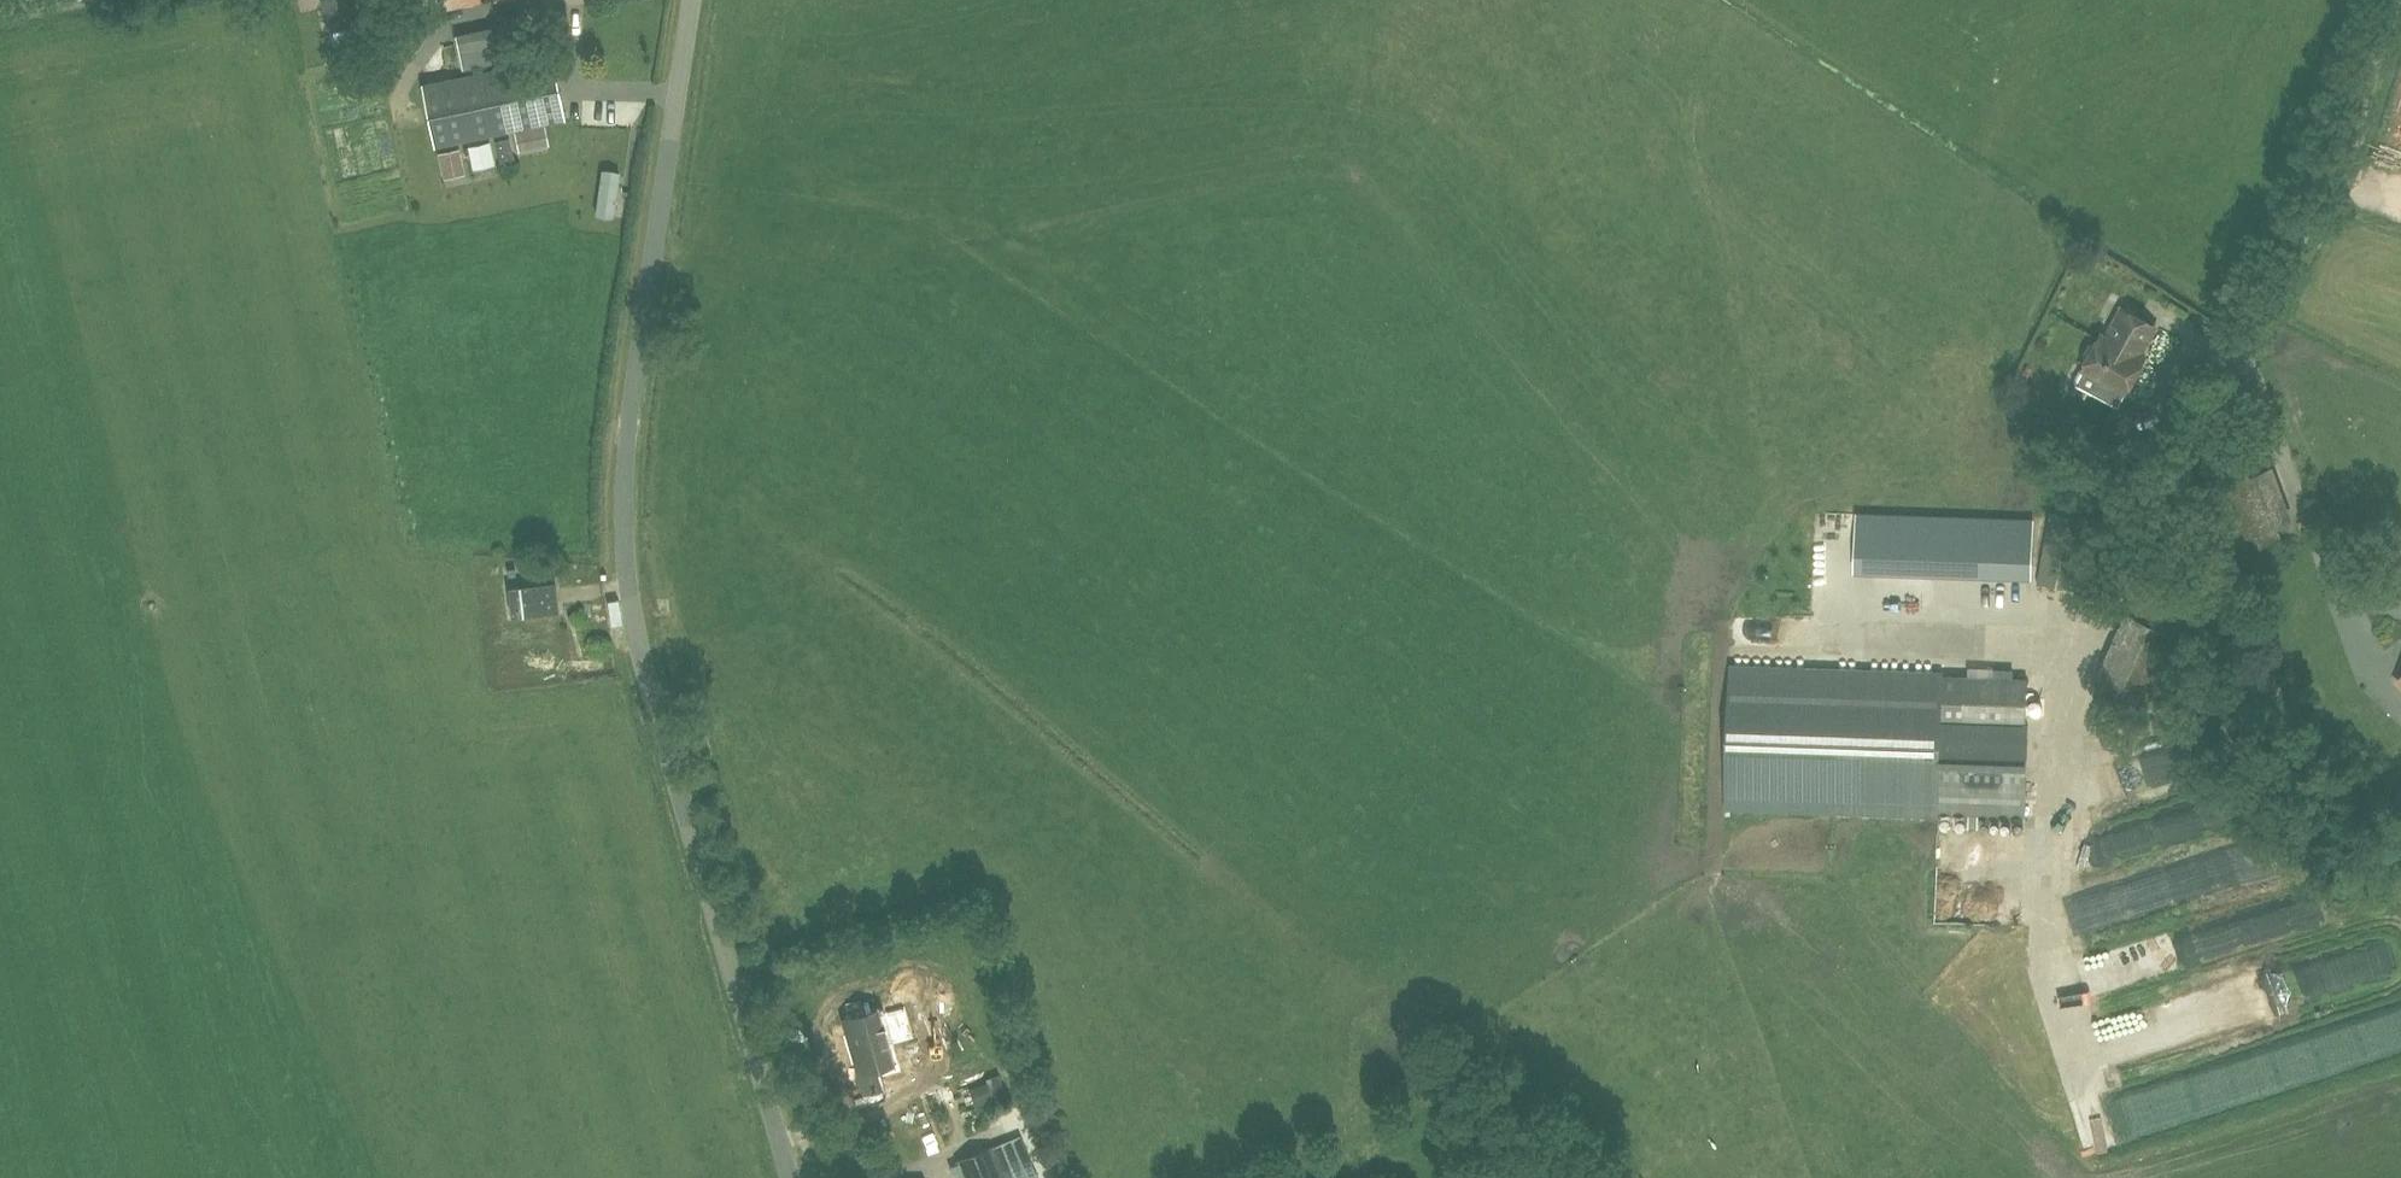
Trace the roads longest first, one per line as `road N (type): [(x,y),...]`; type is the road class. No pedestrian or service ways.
road 1 (unclassified): [(791,1177),(629,605),(624,548),(626,426),(690,0)]
road 2 (unclassified): [(2097,609),(2331,158),(2382,0)]

